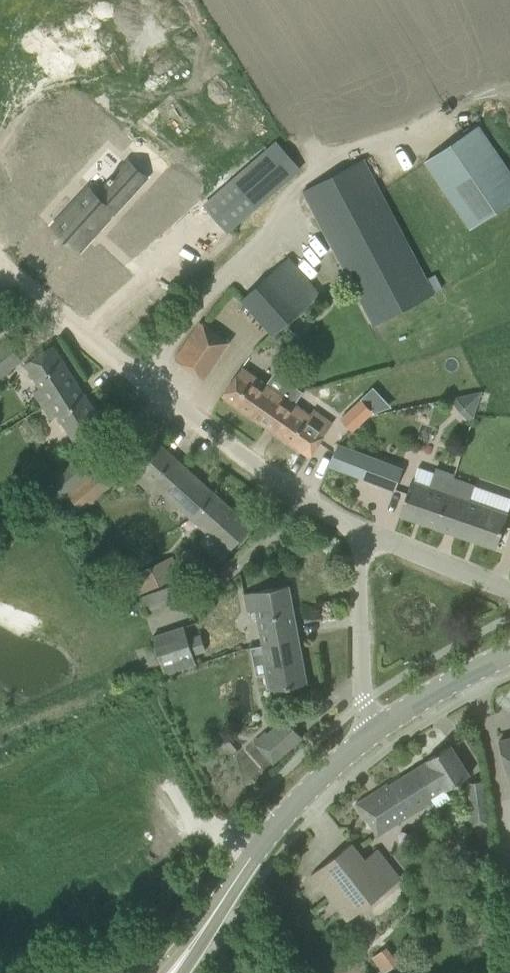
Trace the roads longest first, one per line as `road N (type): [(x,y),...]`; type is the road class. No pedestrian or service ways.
road 1 (residential): [(369,537),(291,496),(0,264)]
road 2 (tertiary): [(188,951),(253,851),(310,786),(377,730)]
road 3 (unclassified): [(377,730),(362,703),(359,570),(369,537)]
road 4 (tertiary): [(377,730),(456,677),(509,656)]
road 5 (unclassified): [(509,589),(369,537)]

